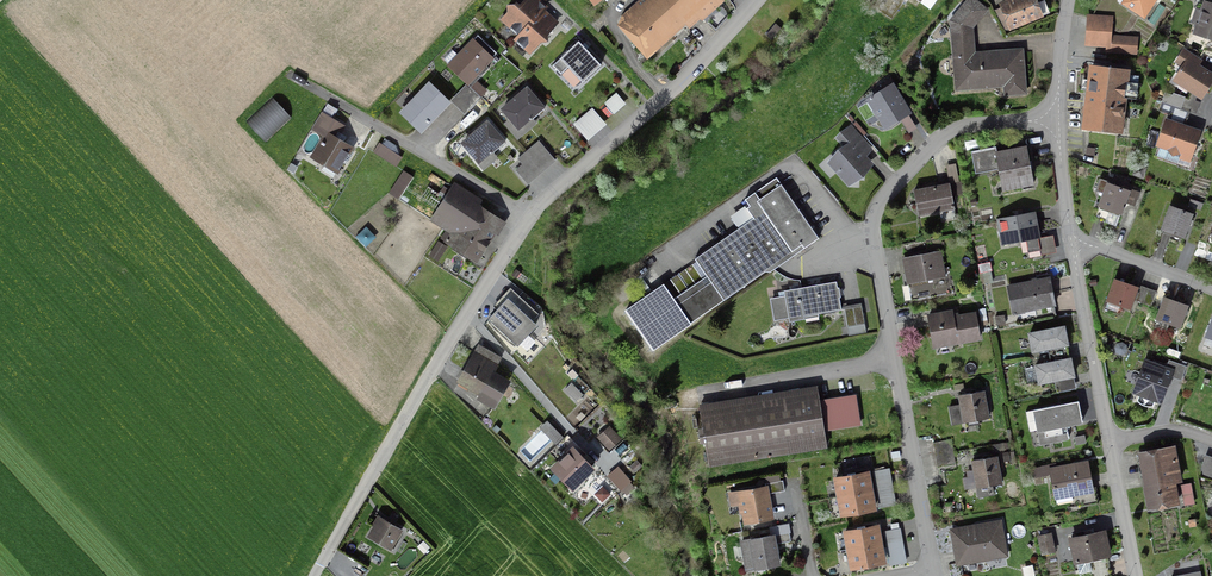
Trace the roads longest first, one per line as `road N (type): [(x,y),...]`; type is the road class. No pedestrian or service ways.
road 1 (residential): [(933,575),(875,213),(948,132),(1058,121)]
road 2 (residential): [(469,315),(546,200),(705,60),(757,0)]
road 3 (residential): [(1073,244),(1136,575)]
road 4 (residential): [(469,315),(317,575)]
road 5 (residential): [(1073,244),(1112,249),(1211,286)]
road 6 (residential): [(1058,121),(1073,244)]
road 7 (residential): [(1067,0),(1058,121)]

